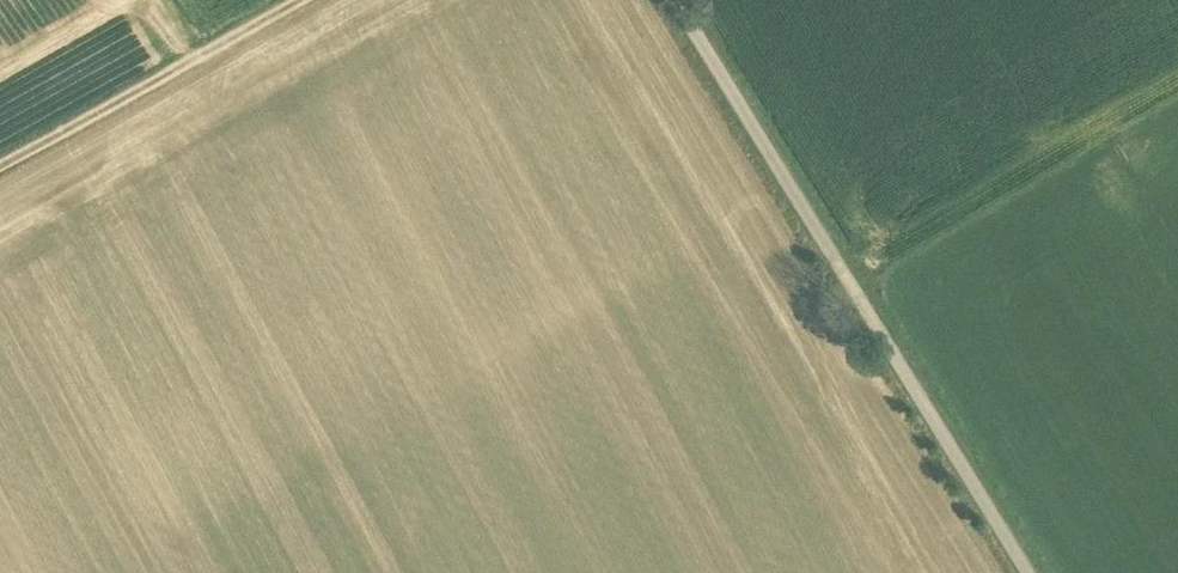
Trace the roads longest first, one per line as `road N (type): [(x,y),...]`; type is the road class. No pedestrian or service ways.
road 1 (unclassified): [(1029,572),(675,0)]
road 2 (track): [(0,166),(298,0)]

